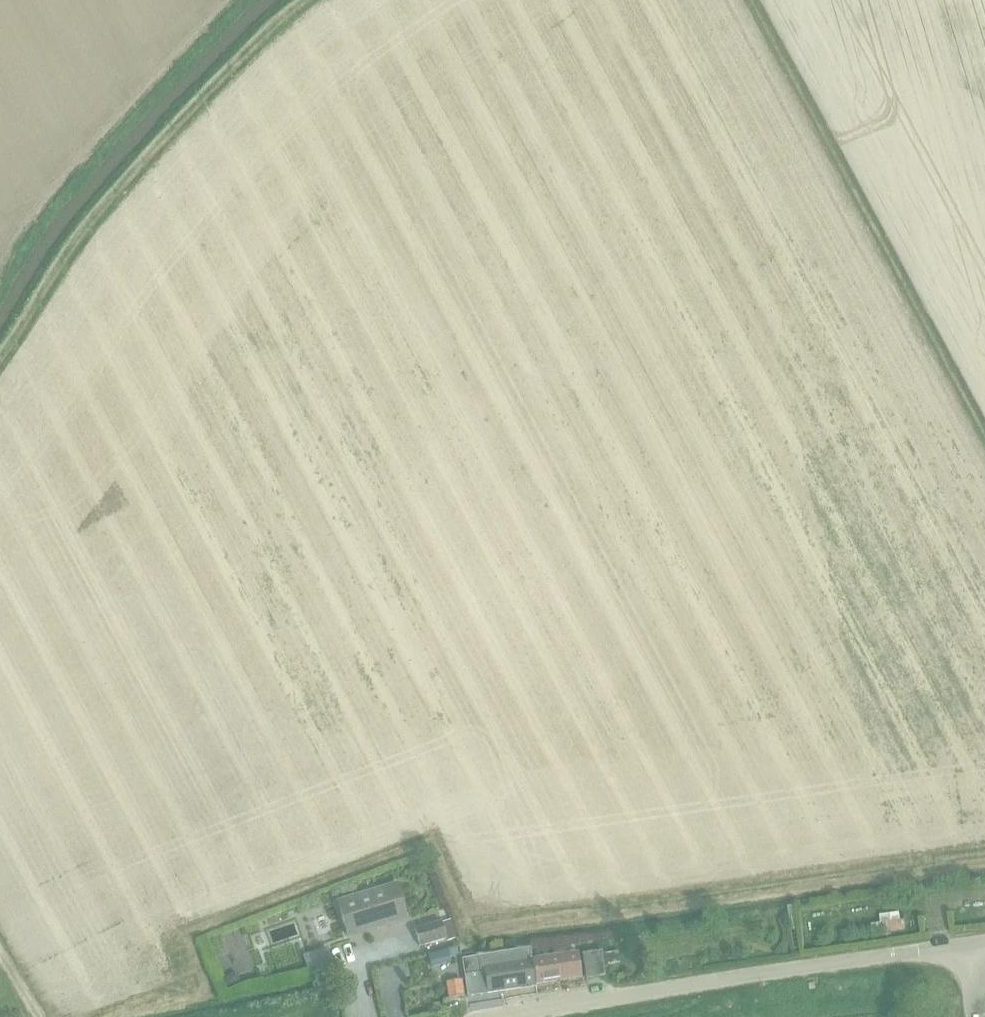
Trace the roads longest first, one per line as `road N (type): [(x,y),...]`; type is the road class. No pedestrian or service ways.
road 1 (unclassified): [(504,1016),(967,947)]

